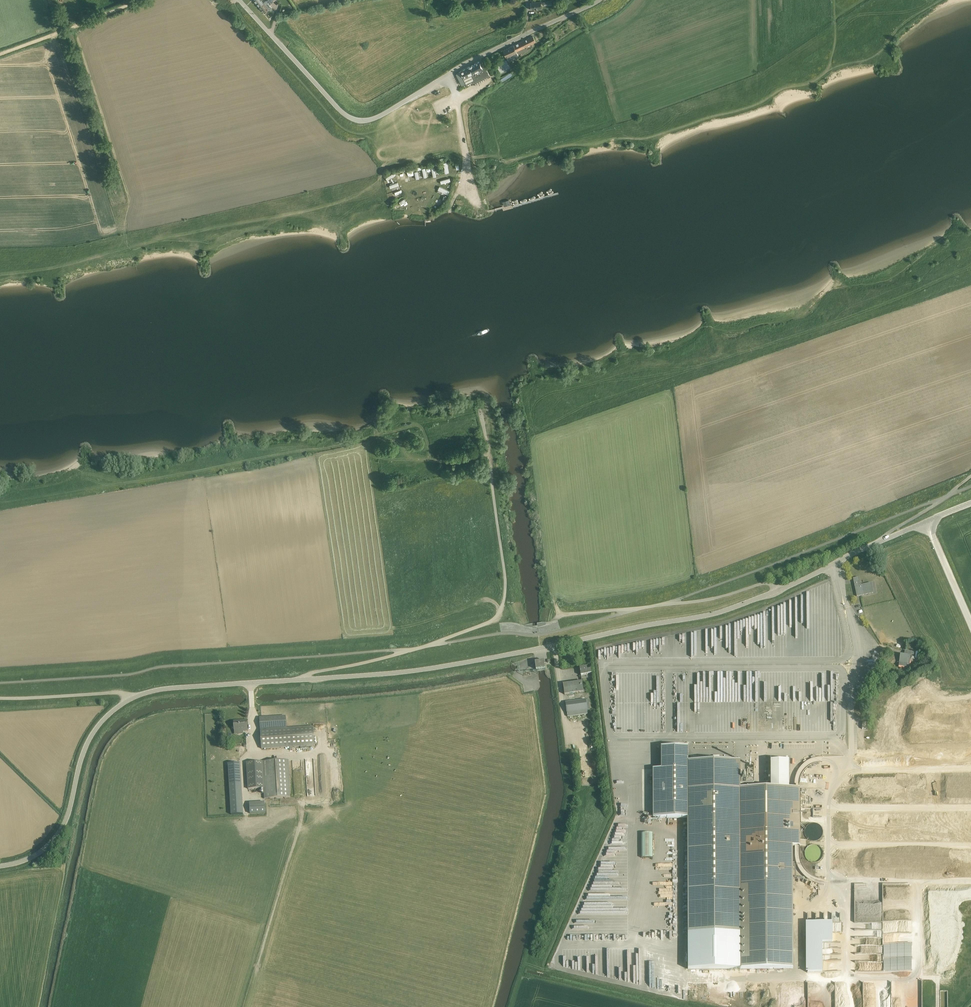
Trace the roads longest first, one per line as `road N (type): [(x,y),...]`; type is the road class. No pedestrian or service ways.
road 1 (tertiary): [(0,866),(32,857),(55,837),(88,741),(107,716),(149,691),(424,669),(718,613),(970,503)]
road 2 (unclassified): [(239,0),(348,117),(376,118),(447,75)]
road 3 (unclassified): [(447,75),(599,0)]
road 4 (track): [(141,0),(0,55)]

